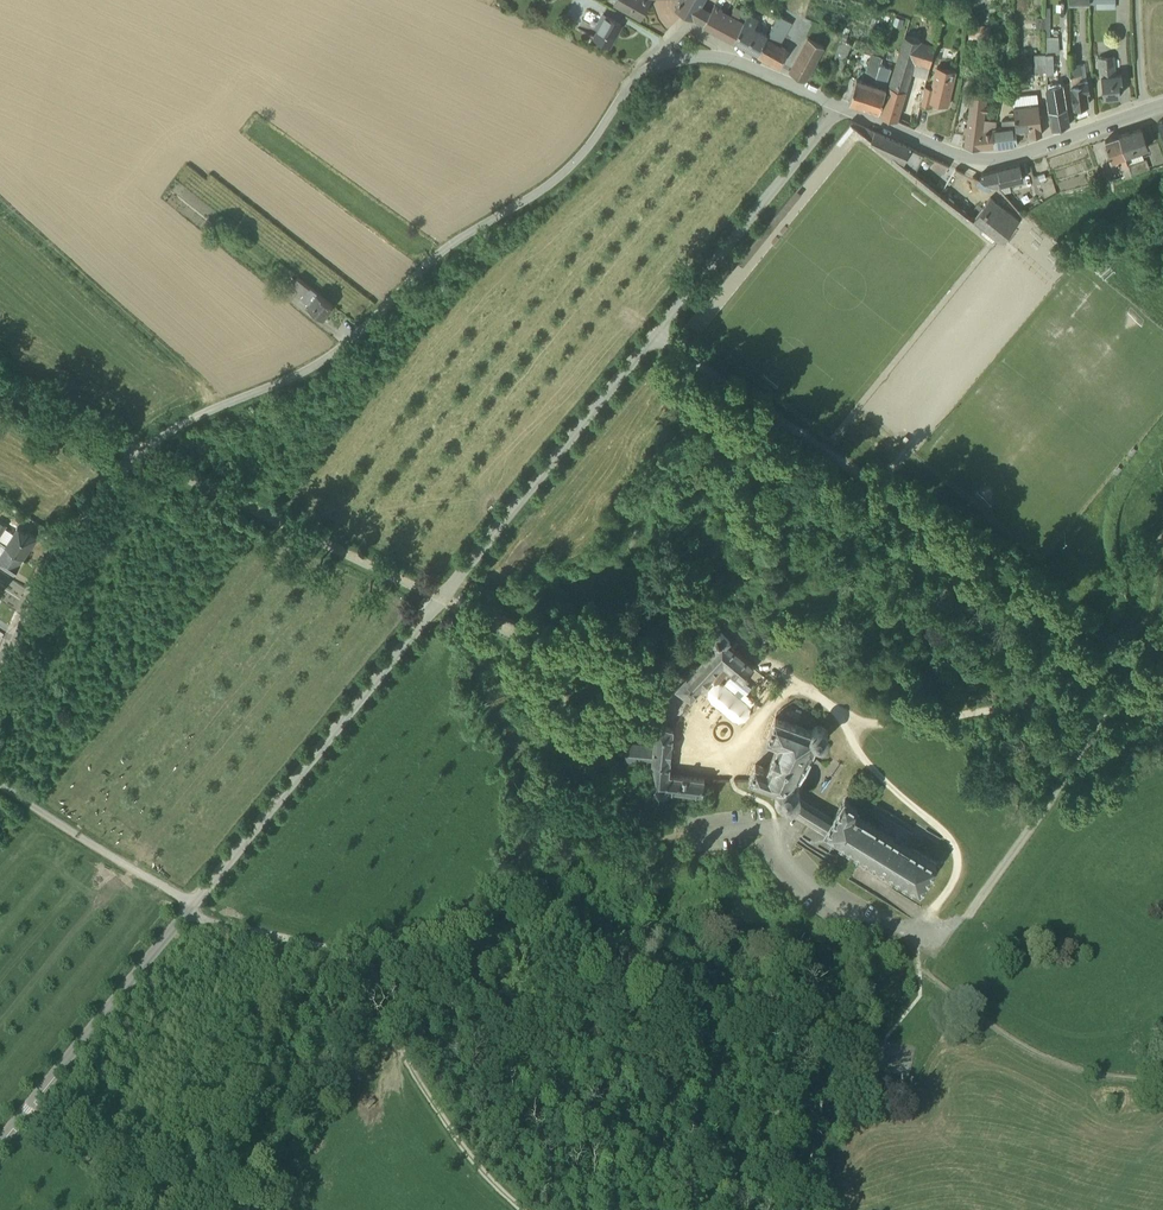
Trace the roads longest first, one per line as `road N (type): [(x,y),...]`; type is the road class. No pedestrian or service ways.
road 1 (unclassified): [(195,903),(654,333)]
road 2 (unclassified): [(641,74),(567,169),(442,250),(344,344),(272,386),(182,424),(138,456)]
road 3 (unclassified): [(1146,665),(654,333)]
road 4 (track): [(768,658),(835,707),(877,718),(1061,698),(1119,701)]
road 5 (residential): [(838,105),(980,159),(1012,157),(1143,112)]
road 6 (unclassified): [(654,333),(838,105)]
road 7 (unclassified): [(0,1141),(184,915)]
road 8 (unclassified): [(138,456),(67,536),(0,676)]
road 9 (track): [(933,908),(959,867),(956,842),(874,768),(835,707)]
road 10 (unclassified): [(390,1028),(357,961),(184,915)]
road 11 (track): [(768,658),(706,611),(679,601),(647,606),(599,631),(577,662)]
road 12 (unclassified): [(0,784),(195,903)]
road 13 (track): [(520,1209),(460,1143),(390,1028)]
road 14 (track): [(800,684),(783,692),(725,757),(704,743),(718,714)]
road 15 (unclassified): [(138,456),(0,390)]
road 16 (residential): [(741,61),(687,23),(641,74)]

